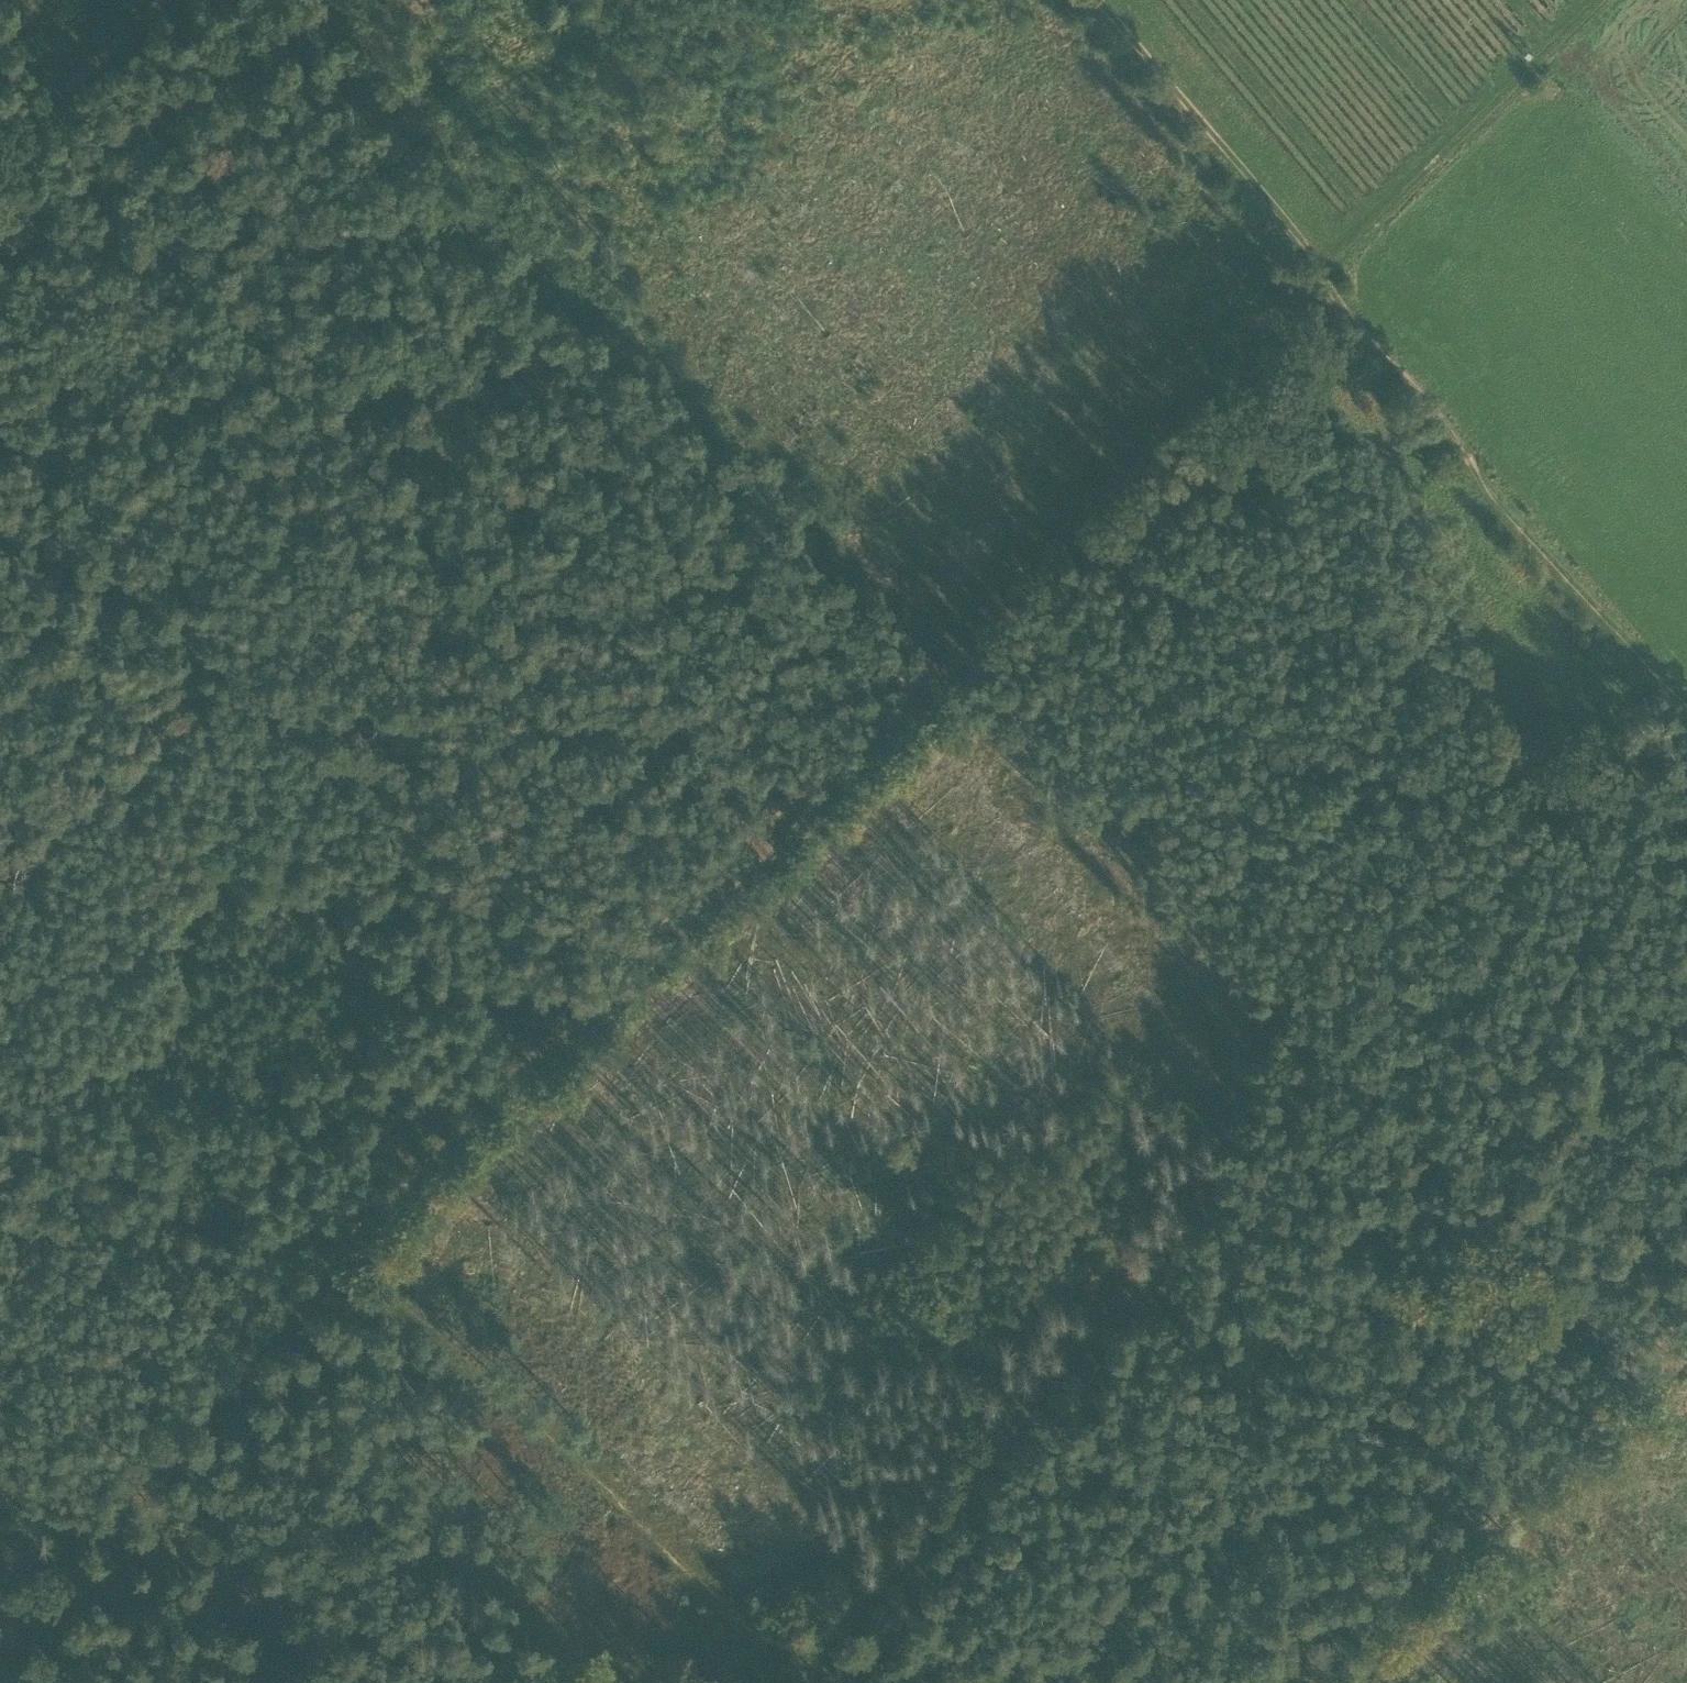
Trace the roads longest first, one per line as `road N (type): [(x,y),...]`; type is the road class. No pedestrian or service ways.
road 1 (track): [(351,1252),(1321,280)]
road 2 (track): [(1082,0),(1686,706)]
road 3 (track): [(810,1682),(486,1366),(351,1252)]
road 4 (track): [(0,1592),(351,1252)]
road 5 (track): [(1375,1682),(1686,1379)]
road 6 (track): [(1604,0),(1321,280)]
road 7 (track): [(160,0),(0,157)]

